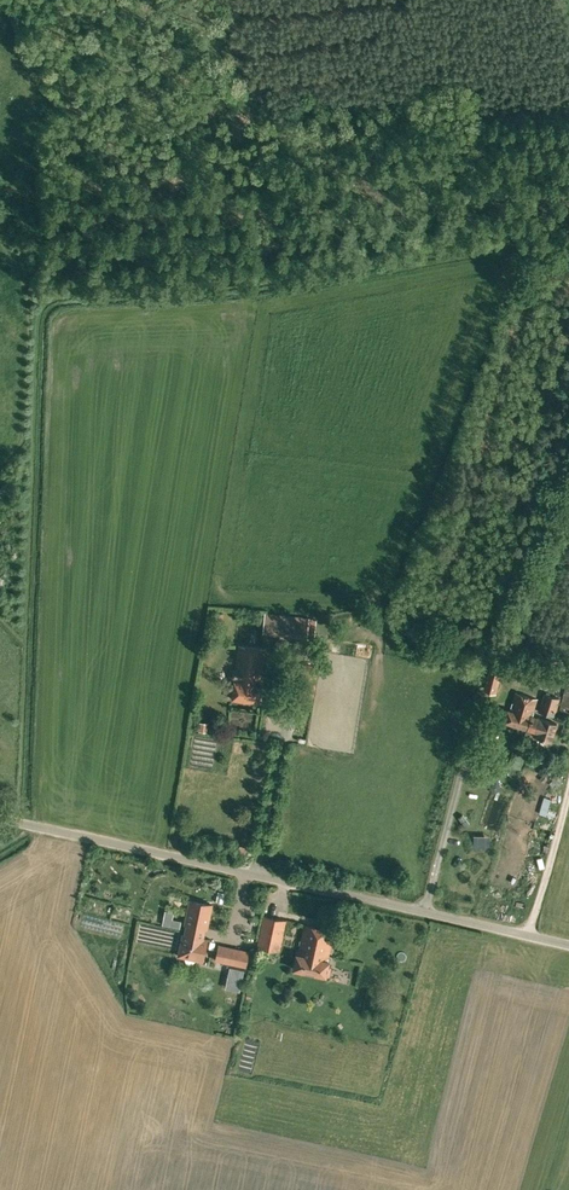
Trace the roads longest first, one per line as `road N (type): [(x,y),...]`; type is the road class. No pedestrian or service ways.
road 1 (unclassified): [(568,945),(0,818)]
road 2 (track): [(568,789),(530,935)]

